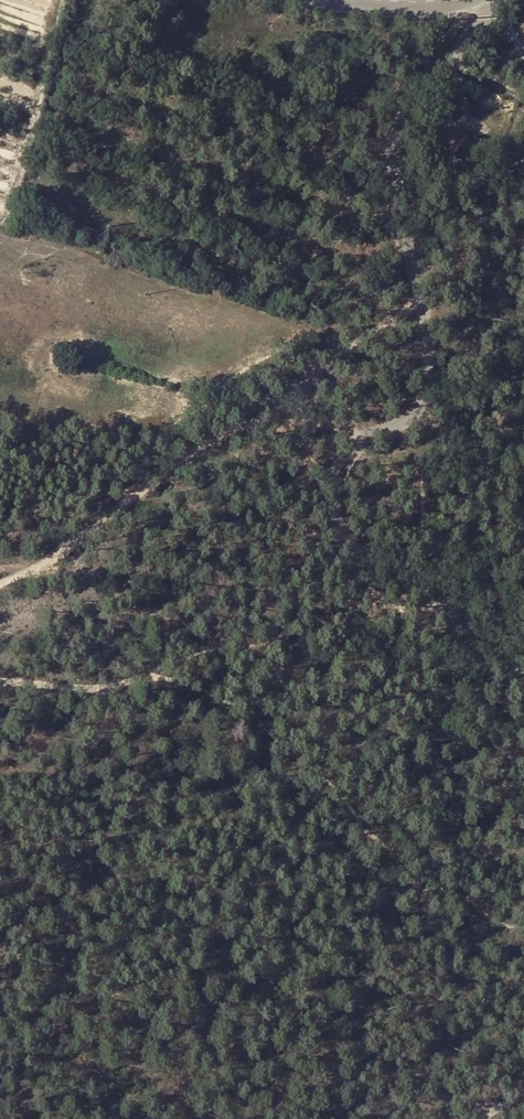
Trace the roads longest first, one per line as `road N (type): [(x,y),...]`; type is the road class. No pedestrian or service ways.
road 1 (unclassified): [(469,1),(468,22),(427,61),(387,124),(383,152),(421,282),(425,367),(416,401),(403,423),(346,462),(329,501),(346,545),(417,587),(523,670)]
road 2 (track): [(0,584),(35,569),(189,454),(276,423),(362,330),(421,282)]
road 3 (tertiary): [(330,0),(389,8),(469,1)]

